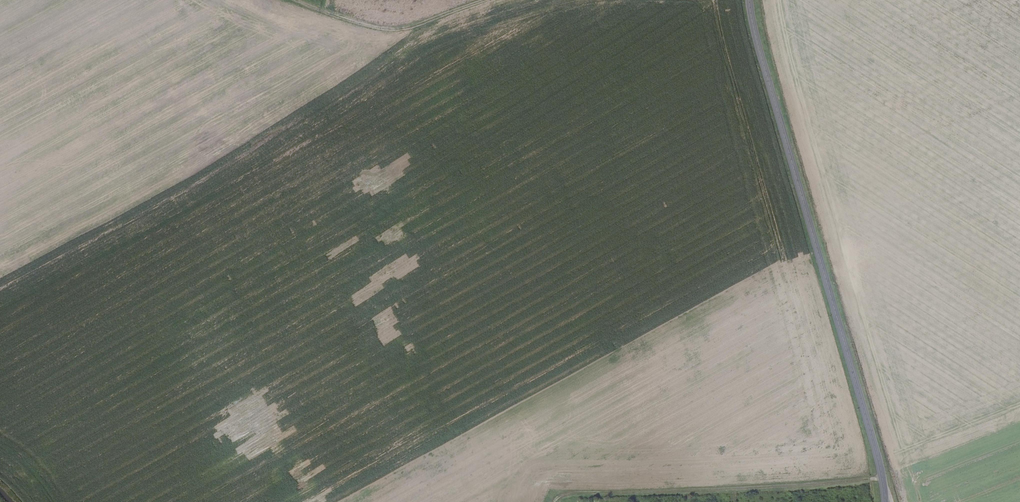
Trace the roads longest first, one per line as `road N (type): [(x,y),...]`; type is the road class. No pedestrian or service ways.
road 1 (tertiary): [(749,0),(884,501)]
road 2 (track): [(555,501),(567,493),(882,477)]
road 3 (track): [(293,0),(394,29),(485,0)]

